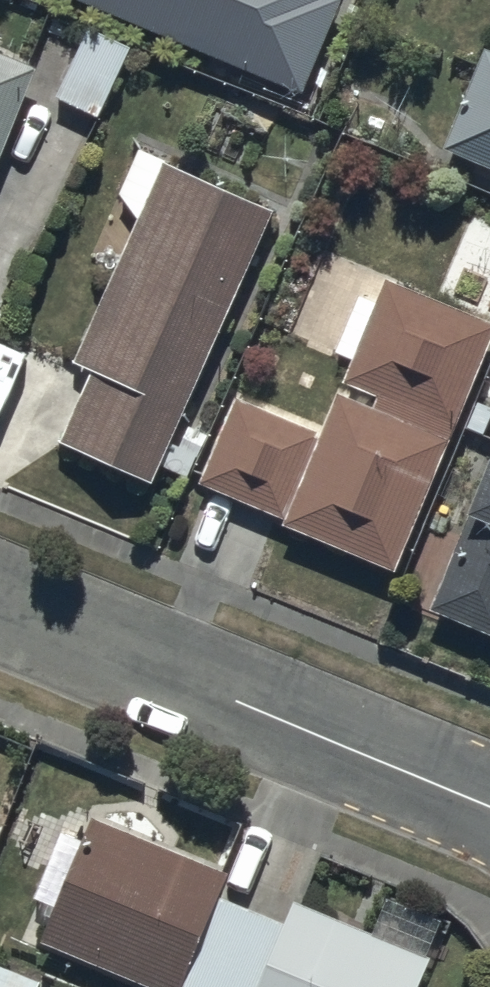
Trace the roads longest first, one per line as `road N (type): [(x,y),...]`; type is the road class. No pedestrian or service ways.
road 1 (residential): [(0,605),(489,809)]

